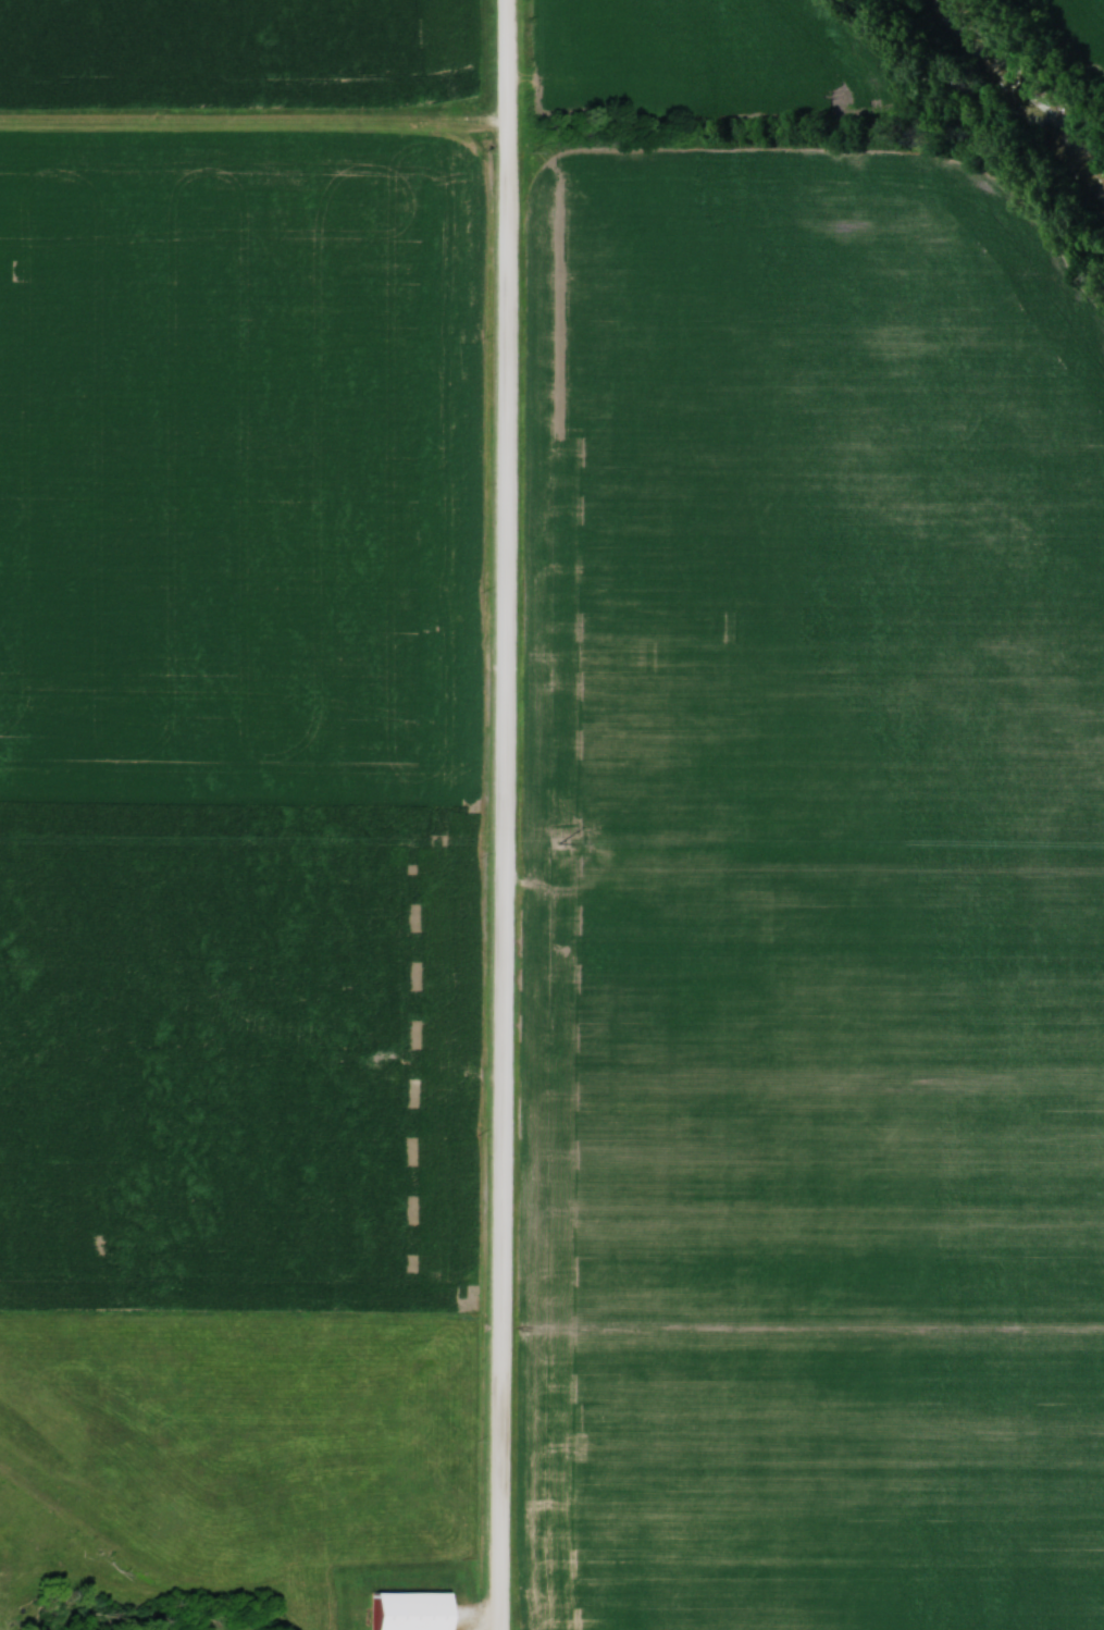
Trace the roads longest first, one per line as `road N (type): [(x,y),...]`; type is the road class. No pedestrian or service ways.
road 1 (residential): [(503,1629),(514,0)]

